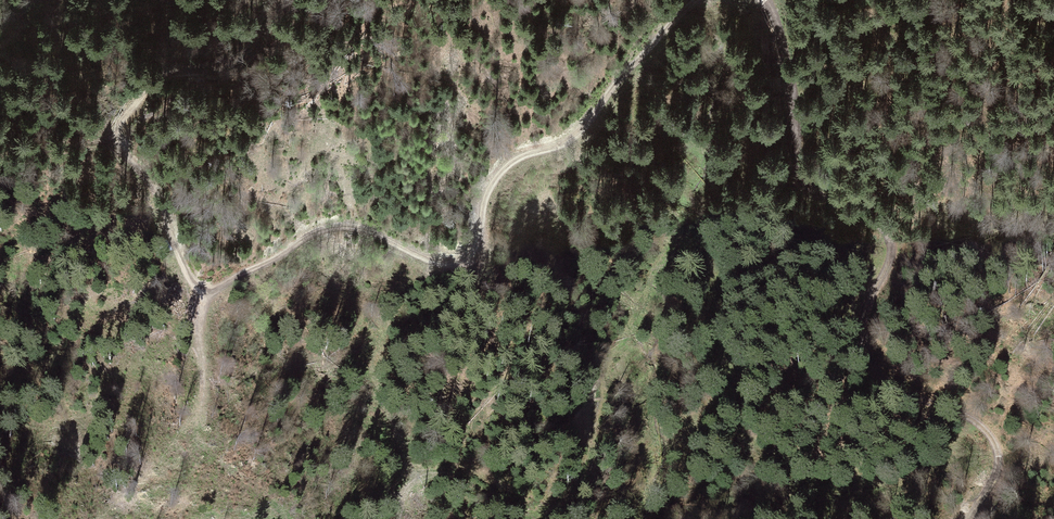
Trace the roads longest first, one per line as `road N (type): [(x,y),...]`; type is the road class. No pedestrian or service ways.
road 1 (track): [(398,518),(411,489),(441,474),(524,515),(563,501),(592,459),(604,372),(623,330),(658,273),(674,255),(688,252),(700,264),(737,416),(761,451),(789,465)]
road 2 (track): [(964,518),(995,475),(1000,453),(966,415),(907,395),(874,370),(861,325),(894,236),(817,196),(797,171),(788,73),(766,0)]
road 3 (track): [(698,0),(636,60),(581,132),(506,167),(489,192),(478,250),(466,263),(433,261),(341,227),(202,291)]
road 4 (track): [(202,291),(116,132),(162,73),(221,69),(244,58),(277,0)]

